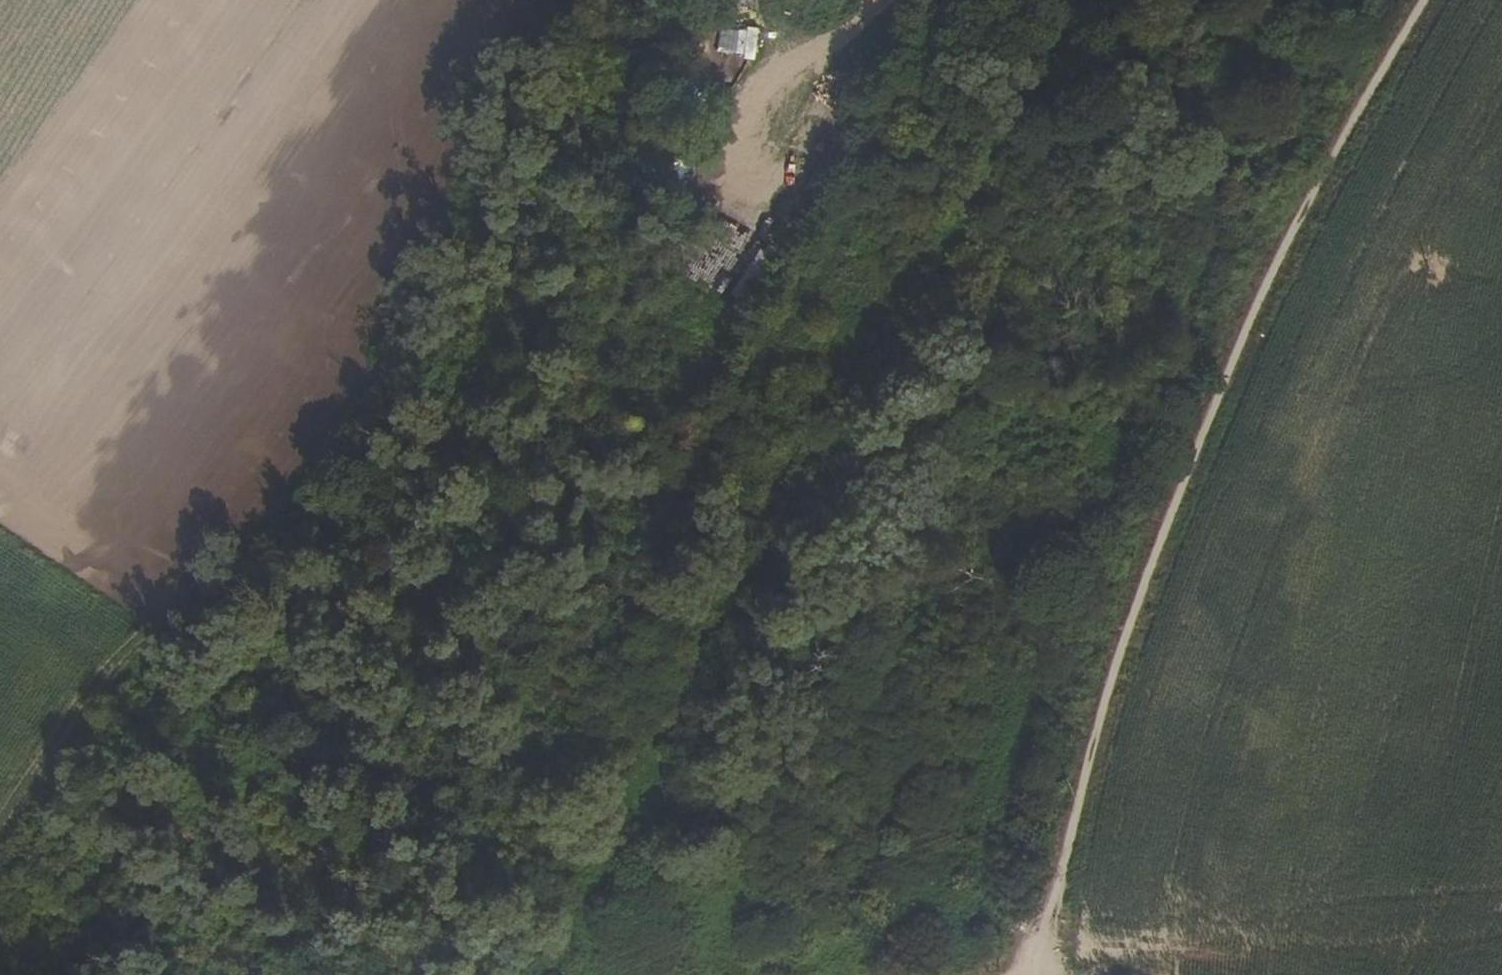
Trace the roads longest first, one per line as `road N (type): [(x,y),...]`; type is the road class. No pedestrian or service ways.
road 1 (track): [(1047,974),(1107,682),(1261,304),(1424,0)]

